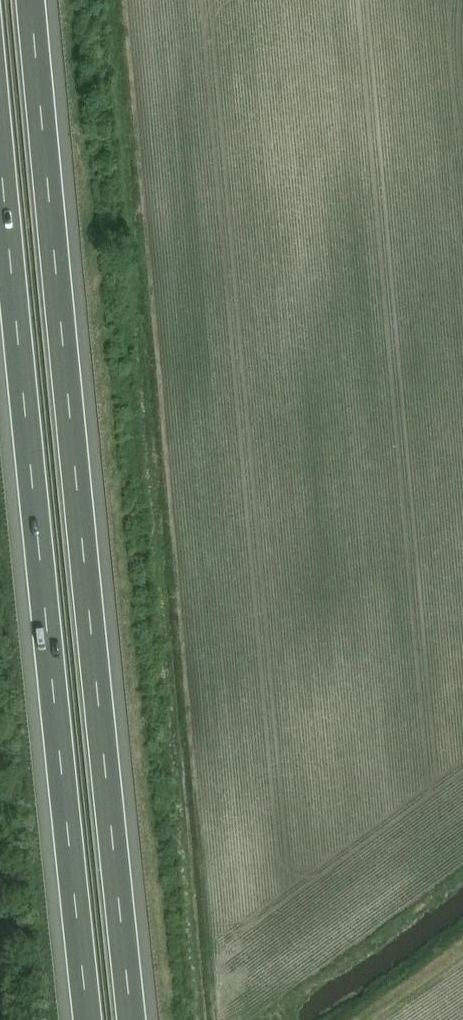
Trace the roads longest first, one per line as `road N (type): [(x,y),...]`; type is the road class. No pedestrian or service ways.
road 1 (motorway): [(133,1019),(32,0)]
road 2 (motorway): [(0,147),(89,1019)]

